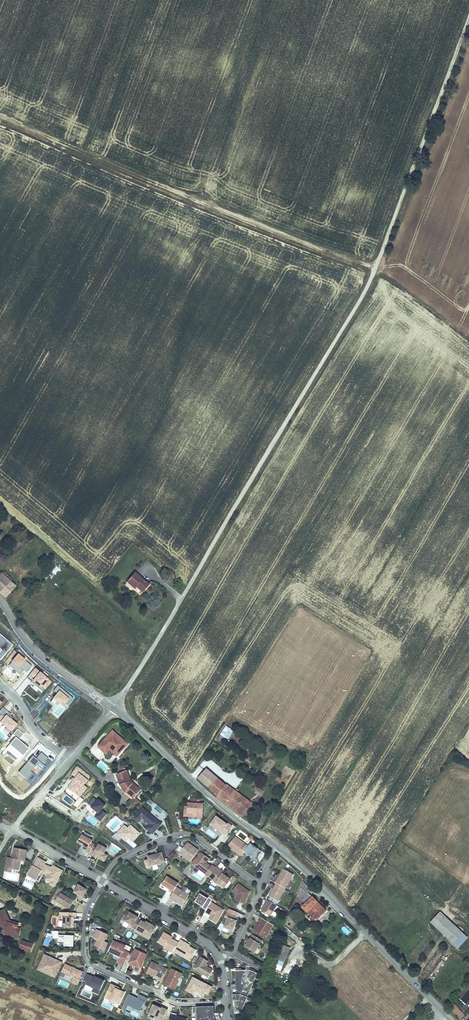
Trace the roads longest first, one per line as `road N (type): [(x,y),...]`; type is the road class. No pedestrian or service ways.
road 1 (track): [(123,693),(365,292),(468,20)]
road 2 (track): [(375,268),(0,116)]
road 3 (tertiary): [(446,1015),(277,847)]
road 4 (residential): [(102,881),(85,914),(86,961),(174,1003),(224,1003)]
road 5 (tertiary): [(277,847),(209,797),(114,707)]
road 6 (residential): [(260,884),(189,832),(117,859),(102,881)]
road 7 (tertiary): [(114,707),(33,647),(0,601)]
road 8 (residential): [(219,960),(204,941),(102,881)]

